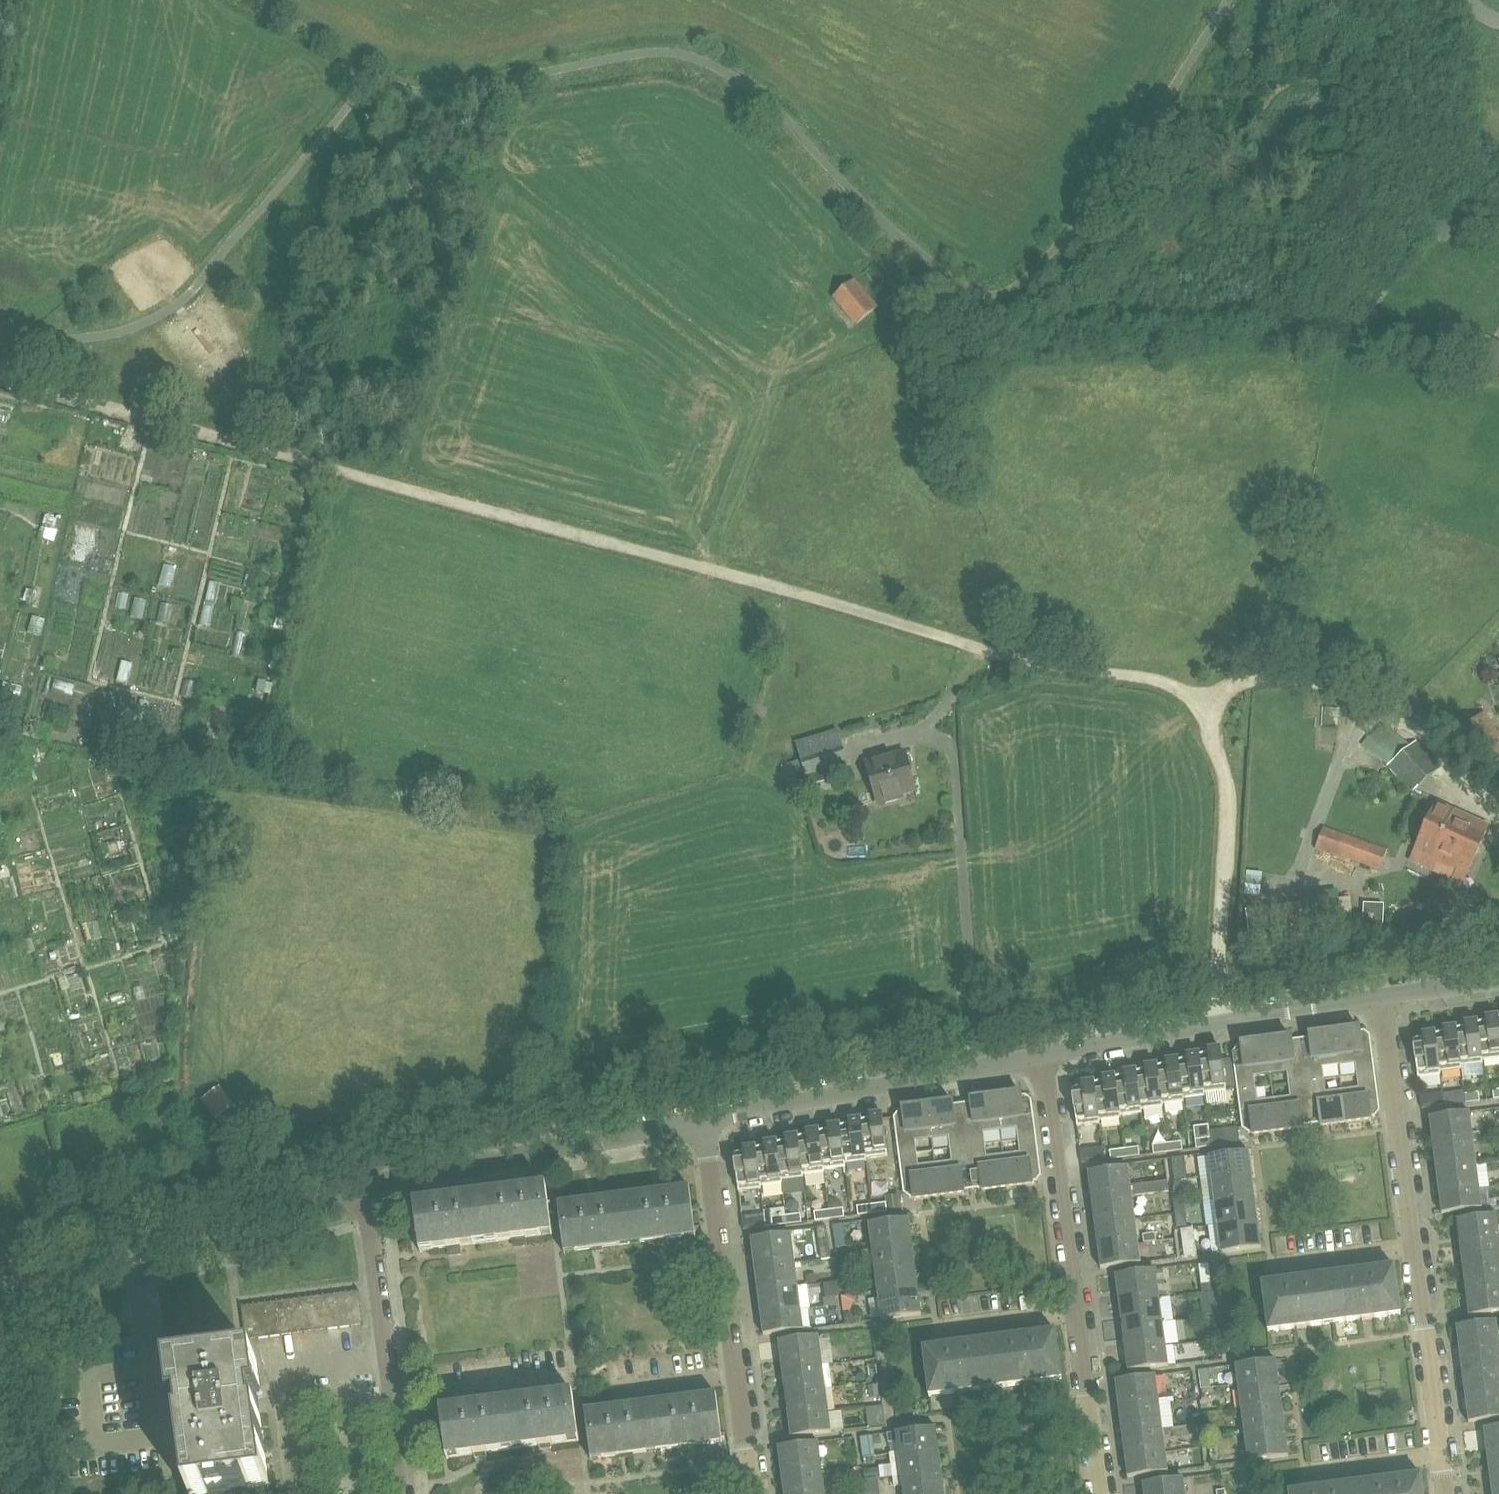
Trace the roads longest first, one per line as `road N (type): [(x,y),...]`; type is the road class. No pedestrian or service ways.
road 1 (unclassified): [(0,385),(711,569),(1046,667),(1186,689),(1203,704),(1228,781),(1219,966)]
road 2 (residential): [(1448,1493),(1381,994)]
road 3 (residential): [(1099,1493),(1045,1054)]
road 4 (unclassified): [(0,1291),(361,1188)]
road 5 (residential): [(750,1493),(702,1122)]
road 6 (residential): [(702,1122),(1045,1054)]
road 7 (residential): [(361,1188),(702,1122)]
road 8 (residential): [(404,1493),(361,1188)]
road 9 (residential): [(1045,1054),(1220,1022)]
road 10 (residential): [(1220,1022),(1381,994)]

